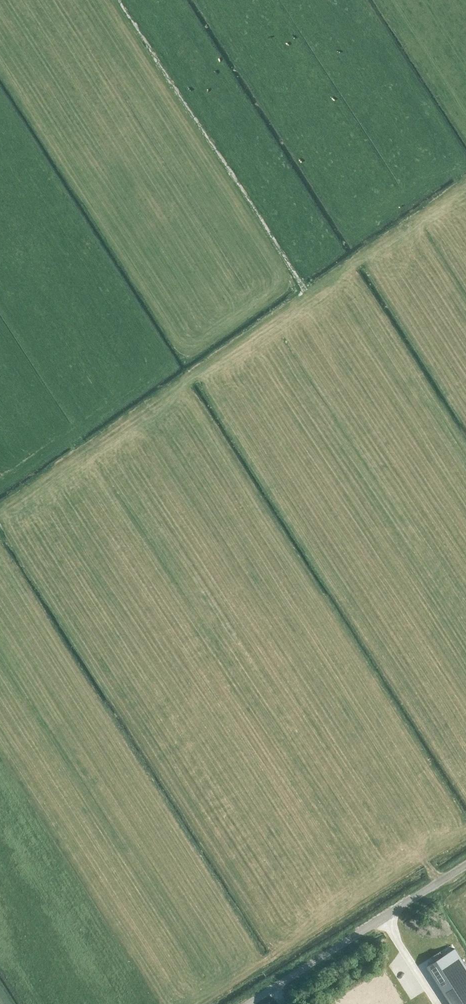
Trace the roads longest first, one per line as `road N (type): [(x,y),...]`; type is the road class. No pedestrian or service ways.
road 1 (track): [(120,0),(303,290)]
road 2 (unclassified): [(249,1003),(465,865)]

